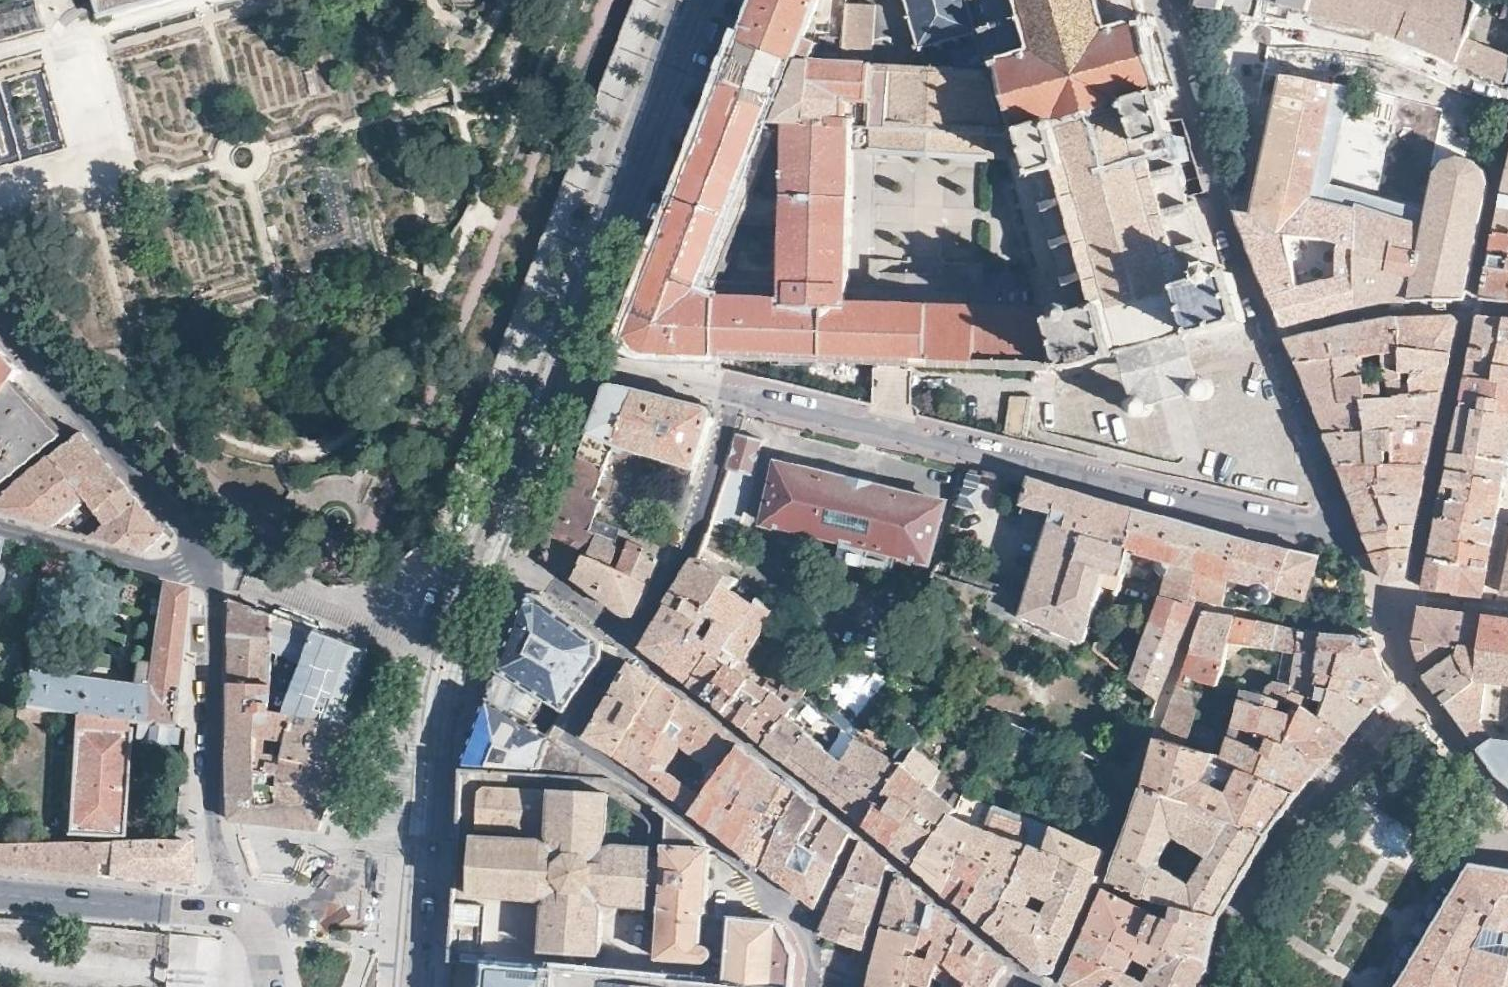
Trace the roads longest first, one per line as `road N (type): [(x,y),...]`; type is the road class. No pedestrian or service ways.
road 1 (residential): [(0,316),(193,535),(208,581)]
road 2 (residential): [(208,581),(214,824)]
road 3 (residential): [(208,581),(0,529)]
road 4 (residential): [(191,910),(0,893)]

